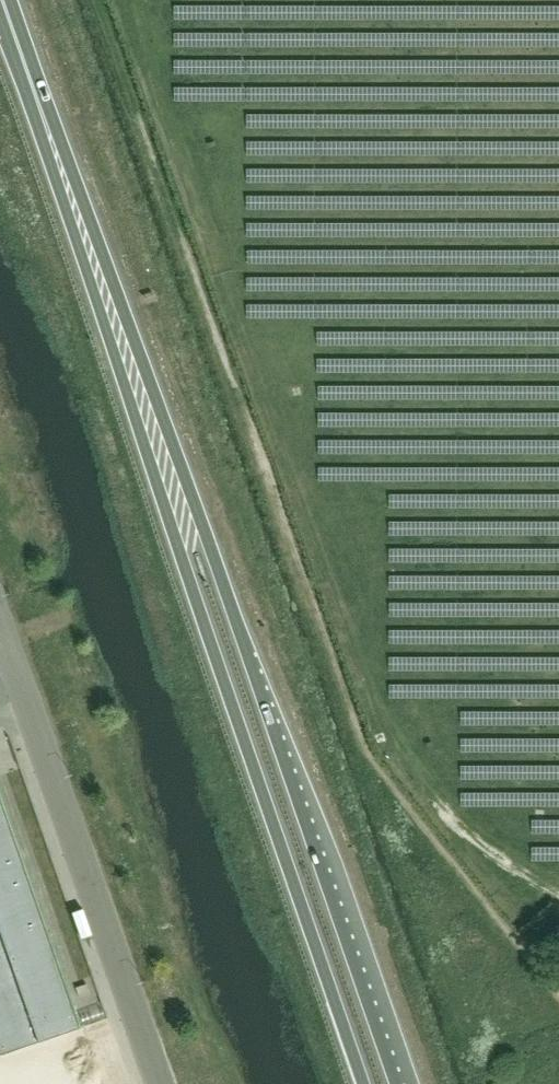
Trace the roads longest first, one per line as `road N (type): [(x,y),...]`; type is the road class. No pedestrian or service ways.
road 1 (trunk): [(398,1083),(223,584),(134,378)]
road 2 (trunk): [(134,378),(190,588),(363,1083)]
road 3 (unclassified): [(159,1083),(0,621)]
road 4 (trunk): [(134,378),(2,0)]

